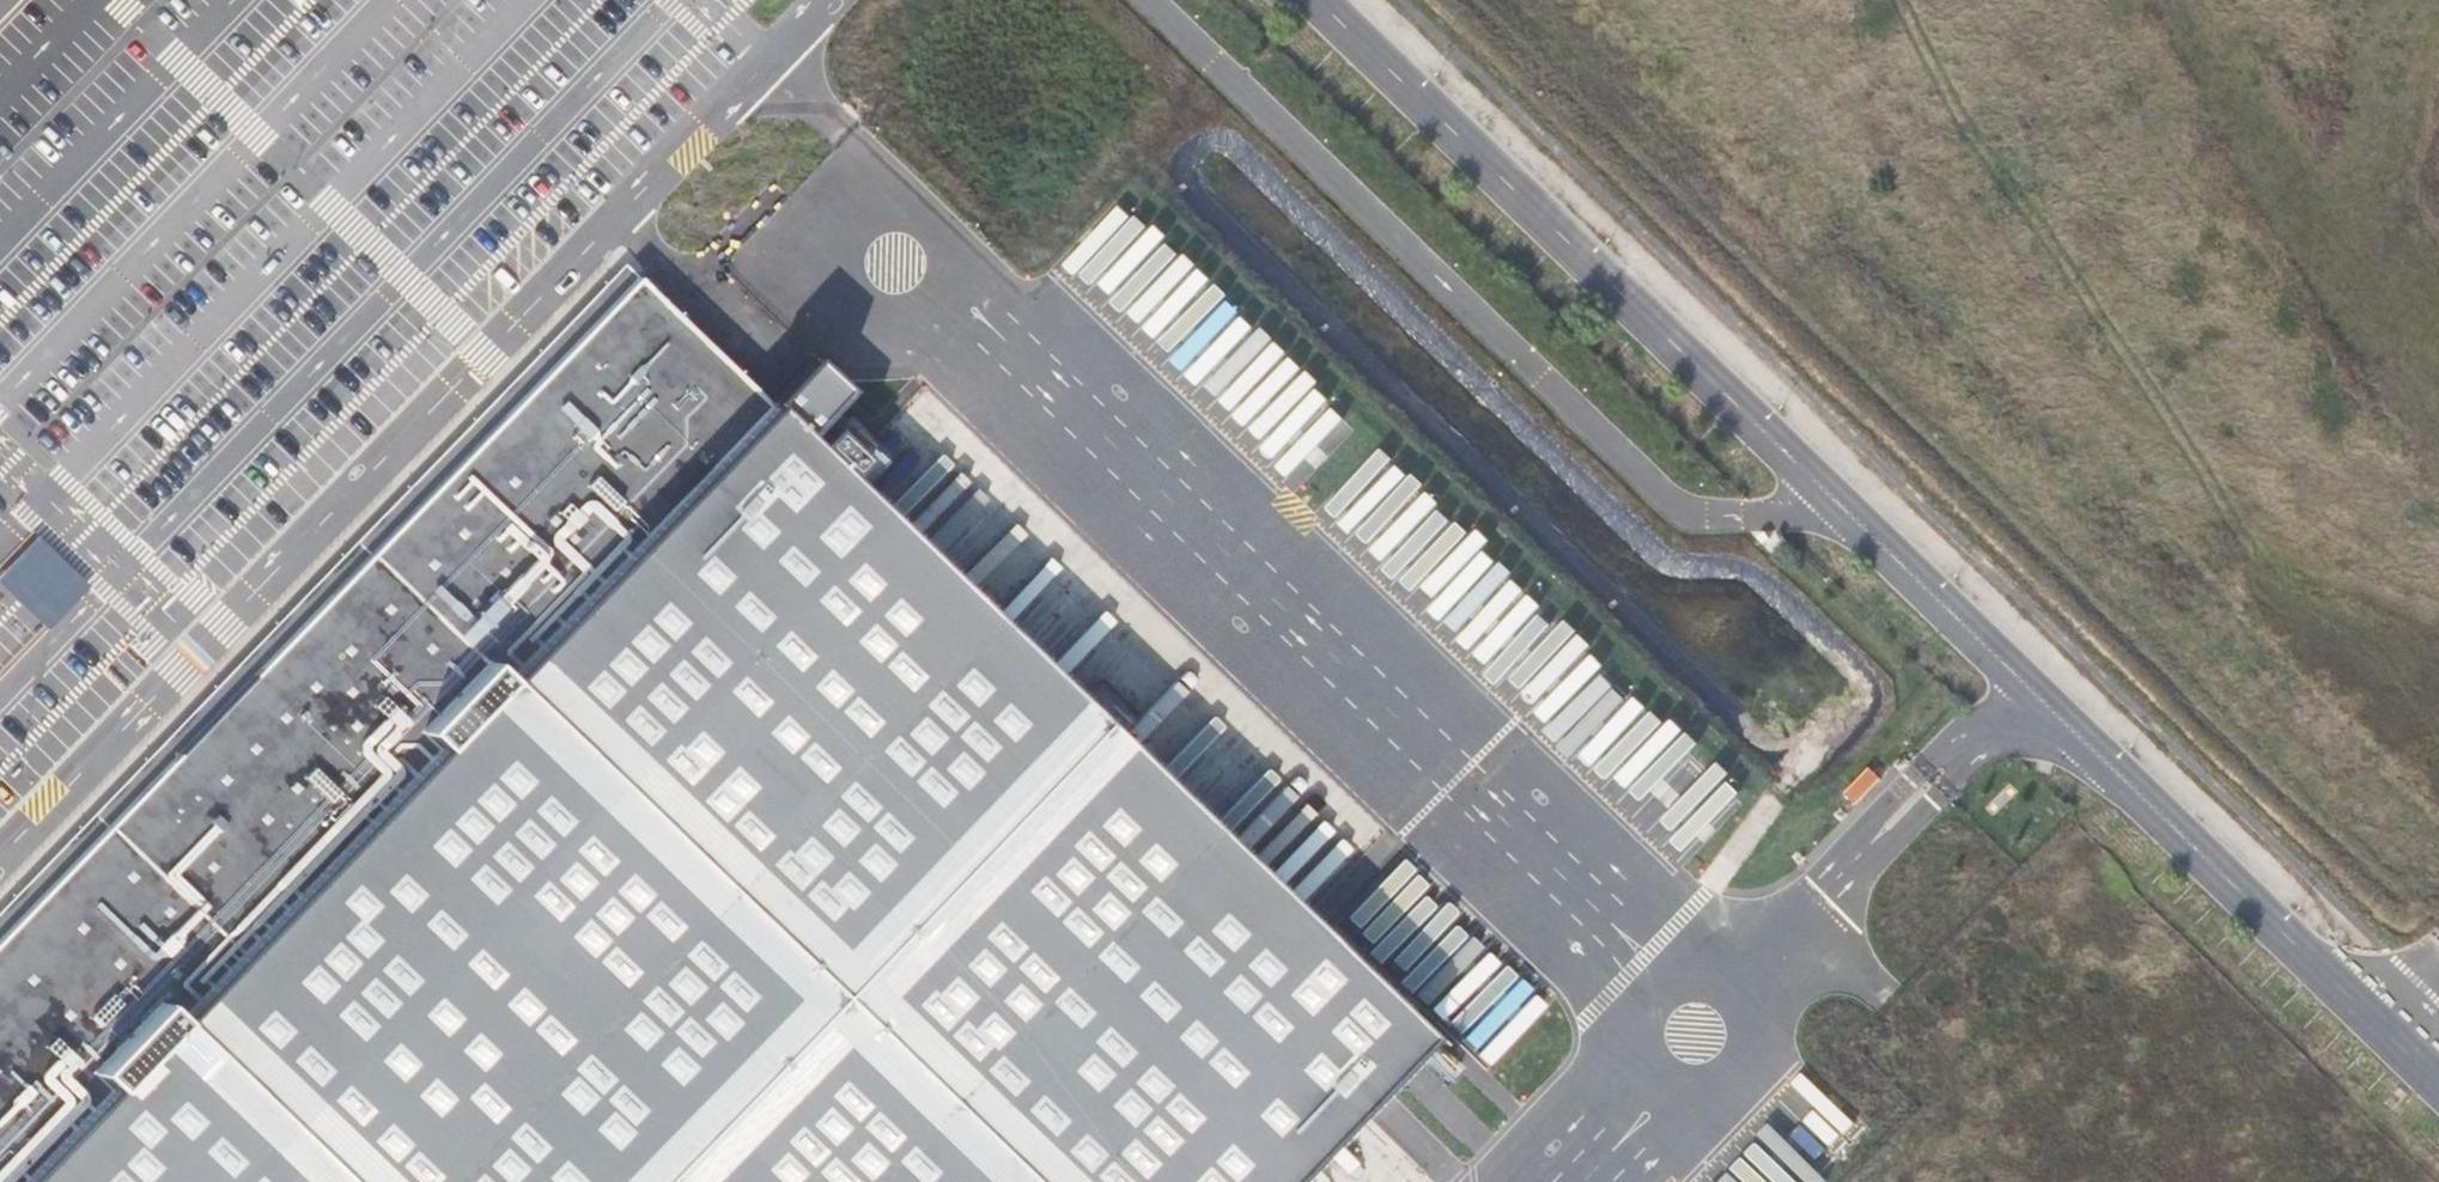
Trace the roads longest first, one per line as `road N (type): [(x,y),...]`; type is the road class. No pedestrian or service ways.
road 1 (unclassified): [(1316,0),(2438,1082)]

